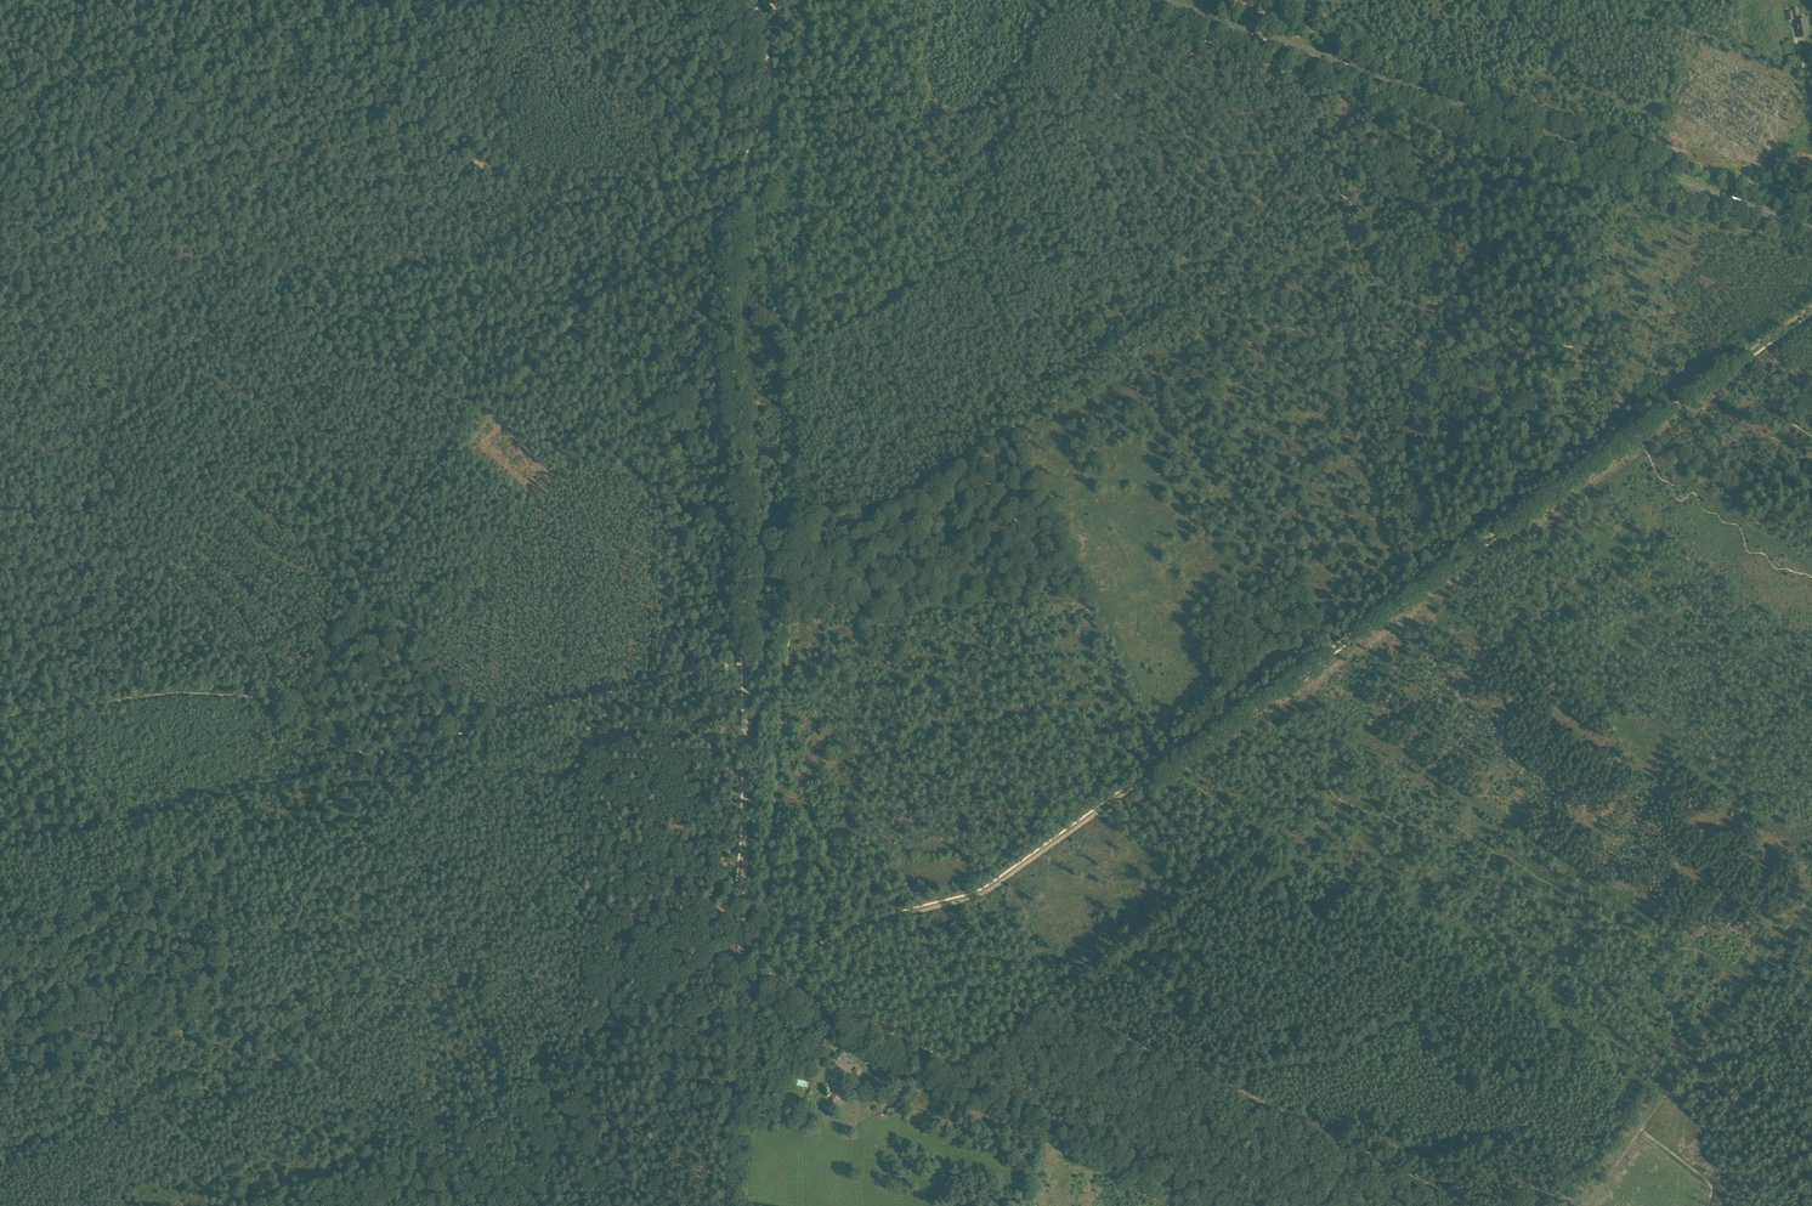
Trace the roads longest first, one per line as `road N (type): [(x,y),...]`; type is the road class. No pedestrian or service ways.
road 1 (track): [(1569,477),(1592,355),(1358,281),(1341,220),(875,511),(792,509)]
road 2 (track): [(746,658),(0,852)]
road 3 (track): [(488,9),(486,68),(523,167),(502,204),(422,253),(320,275),(137,384),(34,426),(31,437)]
road 4 (primary): [(1152,0),(1811,228)]
road 5 (track): [(737,216),(653,237),(611,281),(462,453),(288,702)]
road 6 (track): [(746,658),(728,318),(737,216),(773,78),(764,37)]
road 7 (track): [(497,408),(346,363),(69,704)]
road 8 (track): [(1213,1205),(758,987)]
road 9 (track): [(792,509),(761,979)]
road 10 (track): [(1792,840),(1413,589)]
road 11 (track): [(773,978),(856,929),(982,895),(1165,767)]
road 12 (track): [(0,416),(108,508),(279,699)]
road 13 (track): [(495,1121),(485,725)]
road 14 (track): [(0,713),(184,687),(236,689),(288,702),(374,757)]
road 15 (track): [(741,996),(746,658)]
road 16 (track): [(1165,767),(1413,589)]
road 17 (track): [(764,37),(603,7),(488,9)]
road 18 (track): [(1569,477),(1752,348)]
road 19 (track): [(725,1205),(741,996)]
road 20 (track): [(1707,1205),(1709,1183),(1642,1134),(1587,1205)]
road 21 (track): [(1413,589),(1569,477)]
road 22 (track): [(523,167),(650,171),(674,230)]
road 23 (track): [(353,602),(432,646),(485,725)]
road 24 (track): [(1642,1134),(1748,982)]
road 25 (track): [(488,9),(360,15),(340,13),(324,0)]

